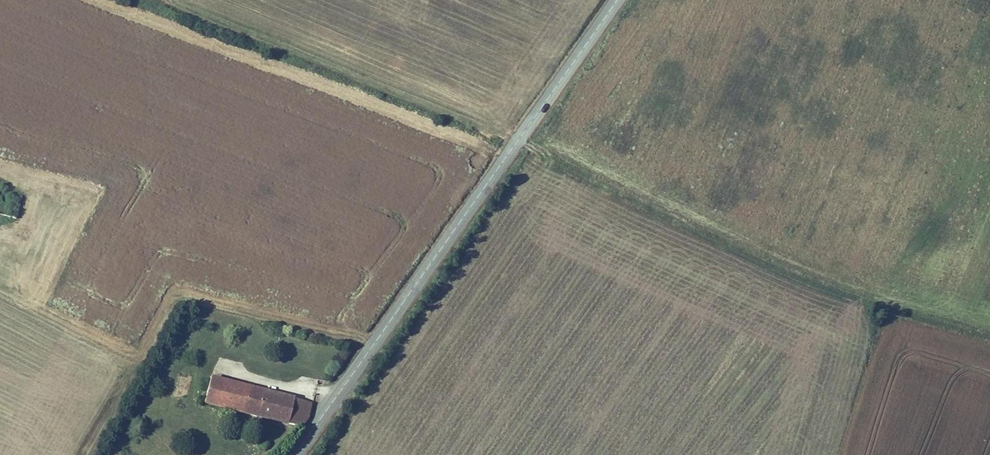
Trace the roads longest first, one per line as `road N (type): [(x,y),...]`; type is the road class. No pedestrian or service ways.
road 1 (tertiary): [(614,0),(296,454)]

